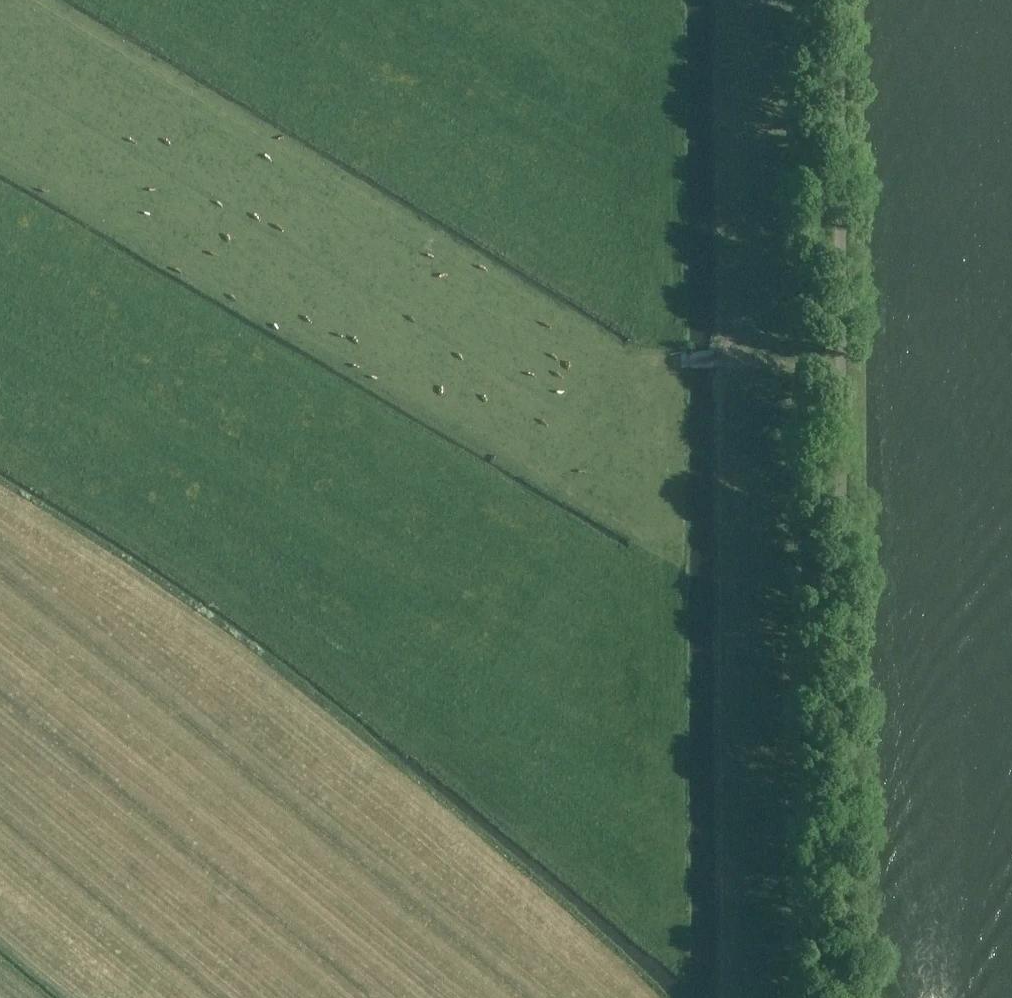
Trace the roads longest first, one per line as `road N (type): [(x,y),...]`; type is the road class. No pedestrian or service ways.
road 1 (track): [(502,230),(681,361),(725,359),(843,379)]

